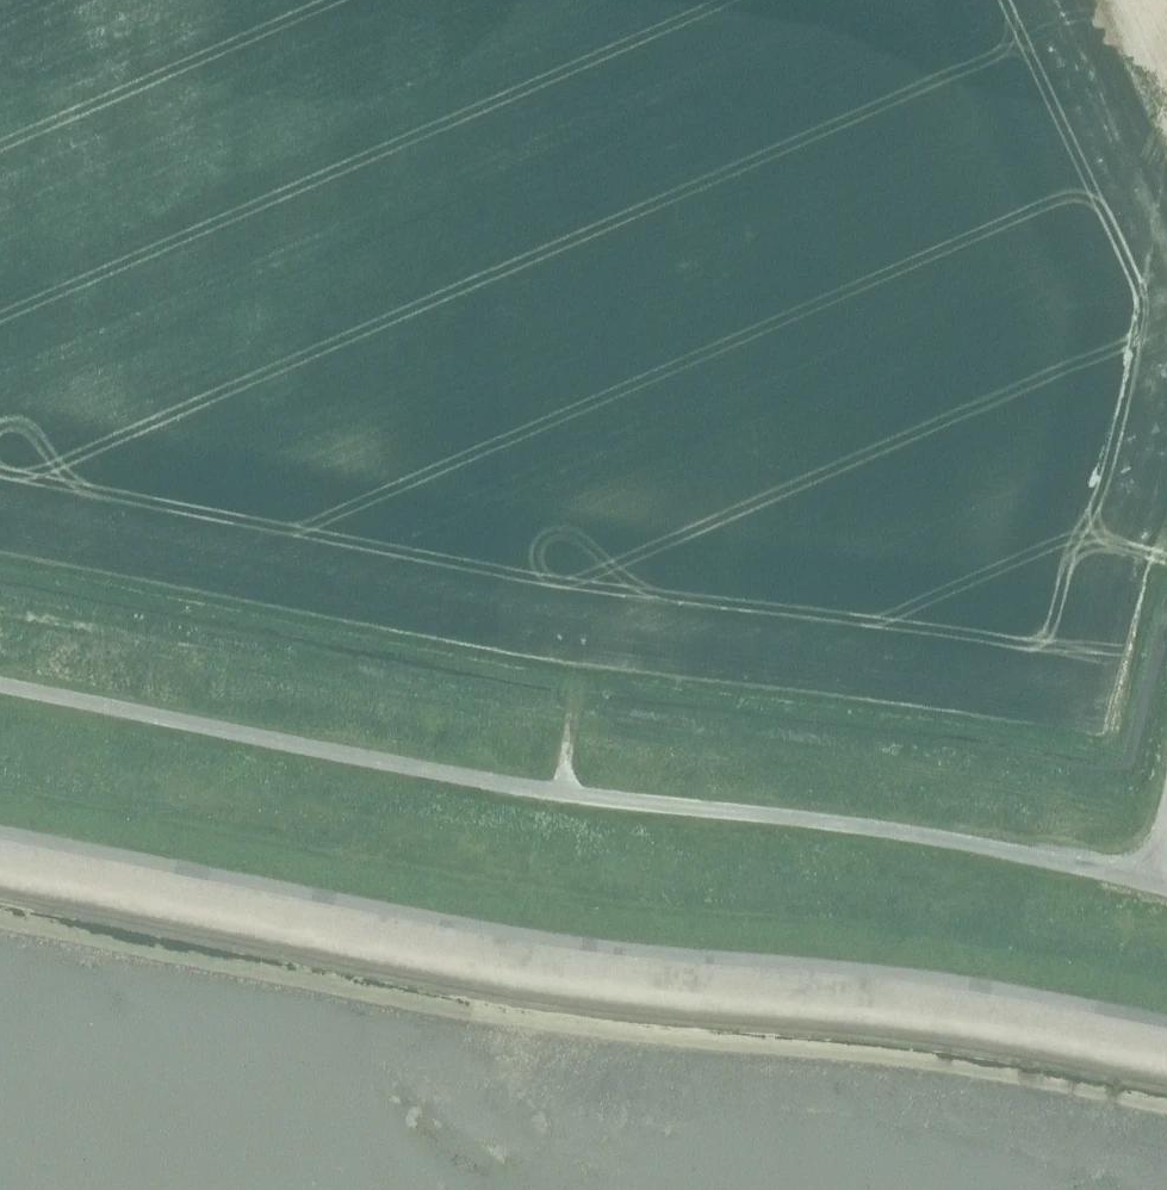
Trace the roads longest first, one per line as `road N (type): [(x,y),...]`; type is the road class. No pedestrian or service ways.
road 1 (unclassified): [(1160,886),(894,832),(521,792),(0,690)]

